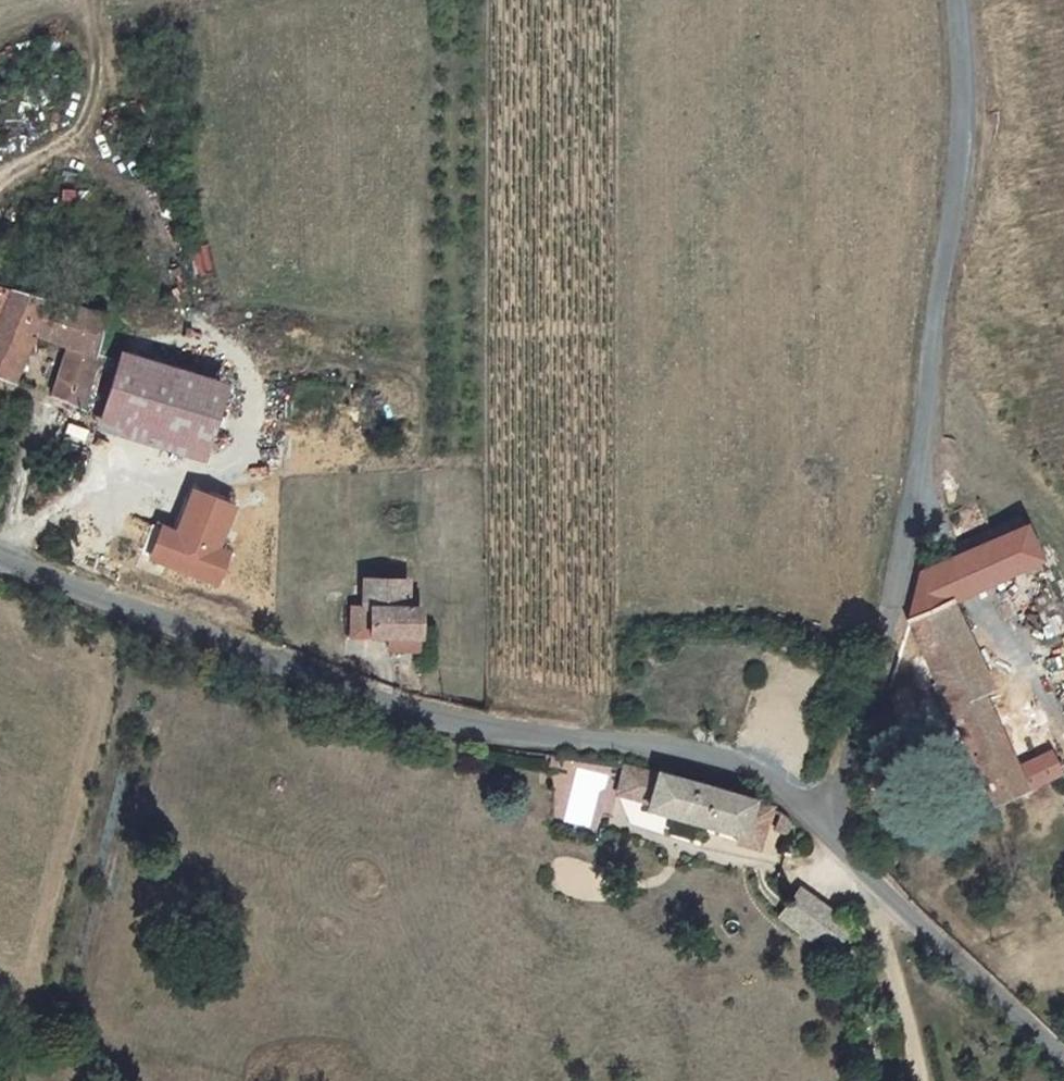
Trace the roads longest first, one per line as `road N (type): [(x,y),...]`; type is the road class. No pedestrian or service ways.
road 1 (residential): [(823,819),(748,773),(700,755),(414,710),(0,561)]
road 2 (unclassified): [(957,0),(963,137),(901,568),(871,705),(823,819)]
road 3 (unclassified): [(1063,1076),(823,819)]
road 4 (track): [(885,890),(917,1080)]

